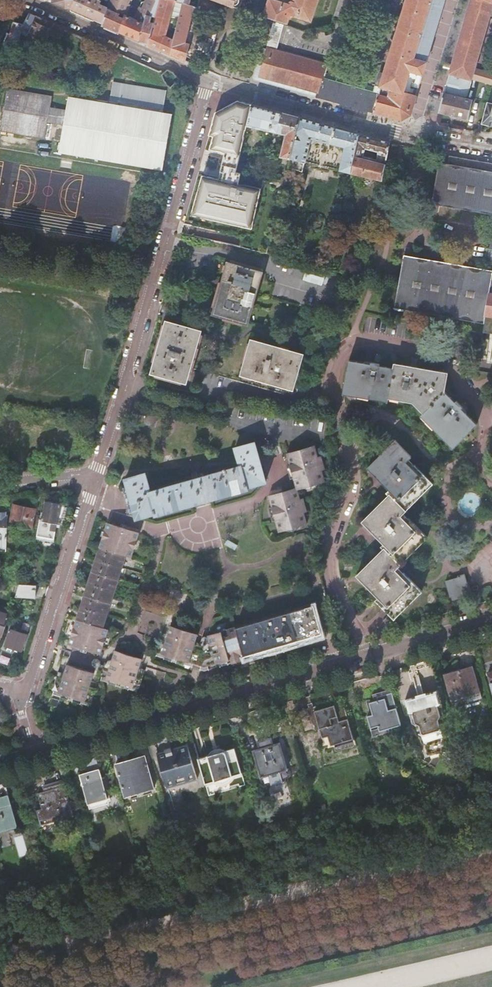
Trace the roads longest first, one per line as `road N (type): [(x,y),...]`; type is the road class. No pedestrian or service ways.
road 1 (residential): [(366,653),(332,575),(334,542),(352,489),(334,390),(341,352),(366,341),(443,354),(478,394),(491,427),(470,505)]
road 2 (track): [(0,952),(491,844)]
road 3 (residential): [(207,80),(168,251),(99,477)]
road 4 (residential): [(366,653),(35,753)]
road 5 (residential): [(207,80),(491,151)]
road 6 (residential): [(99,477),(25,695)]
road 7 (residential): [(35,0),(207,80)]
road 8 (track): [(356,986),(491,955)]
road 9 (residential): [(491,617),(366,653)]

